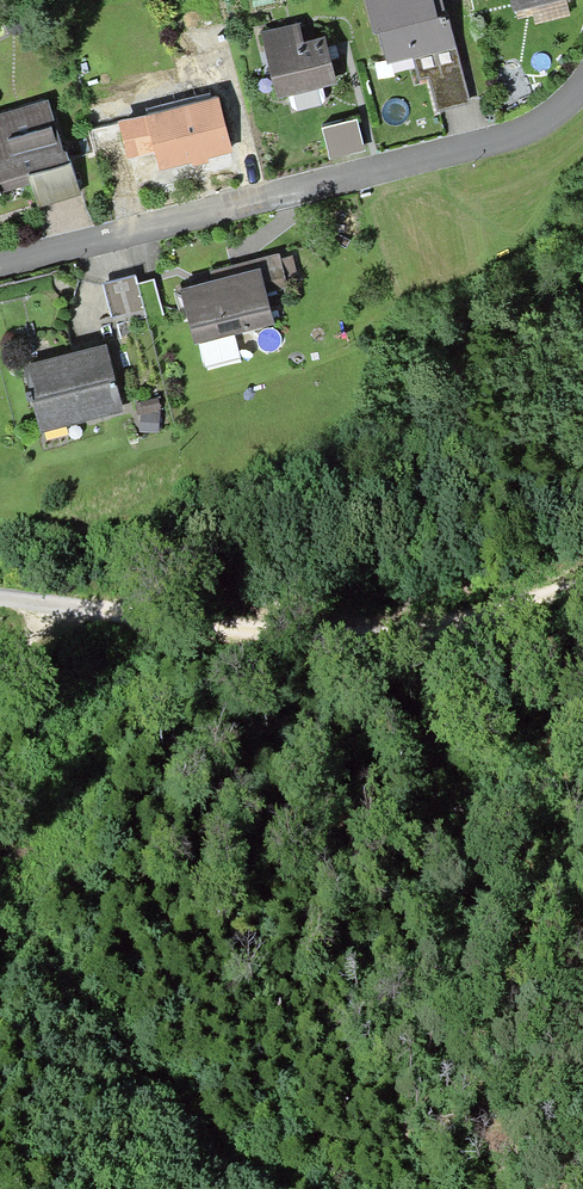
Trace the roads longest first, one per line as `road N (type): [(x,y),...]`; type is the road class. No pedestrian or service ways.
road 1 (residential): [(582,82),(537,124),(490,144),(0,266)]
road 2 (track): [(236,629),(400,634),(582,582)]
road 3 (residential): [(0,596),(236,629)]

